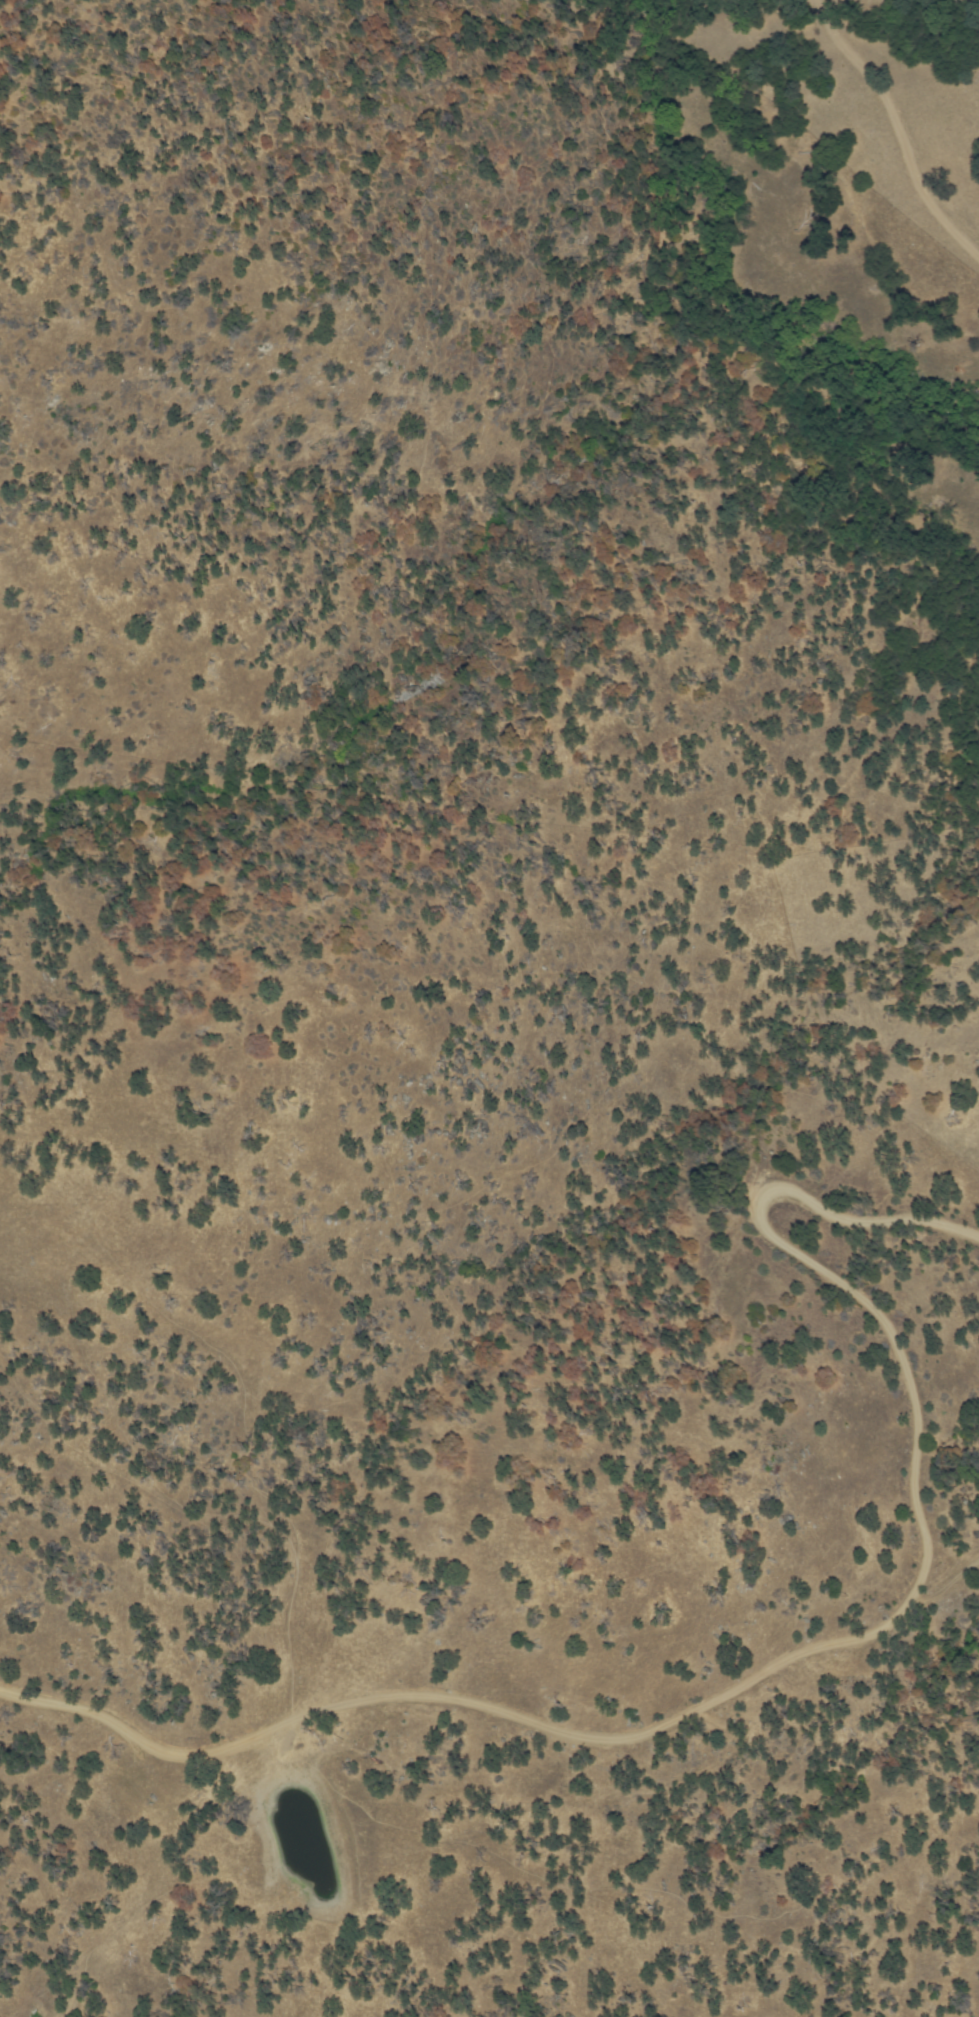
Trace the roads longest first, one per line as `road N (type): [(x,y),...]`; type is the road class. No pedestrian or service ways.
road 1 (residential): [(0,1685),(95,1713),(185,1757),(230,1755),(265,1734),(397,1696),(450,1696),(569,1732),(646,1738),(810,1651),(897,1625),(927,1571),(918,1414),(891,1331),(865,1299),(763,1232),(759,1208),(769,1191),(835,1220),(923,1221),(978,1235)]
road 2 (residential): [(978,257),(931,201),(886,90),(814,0)]

